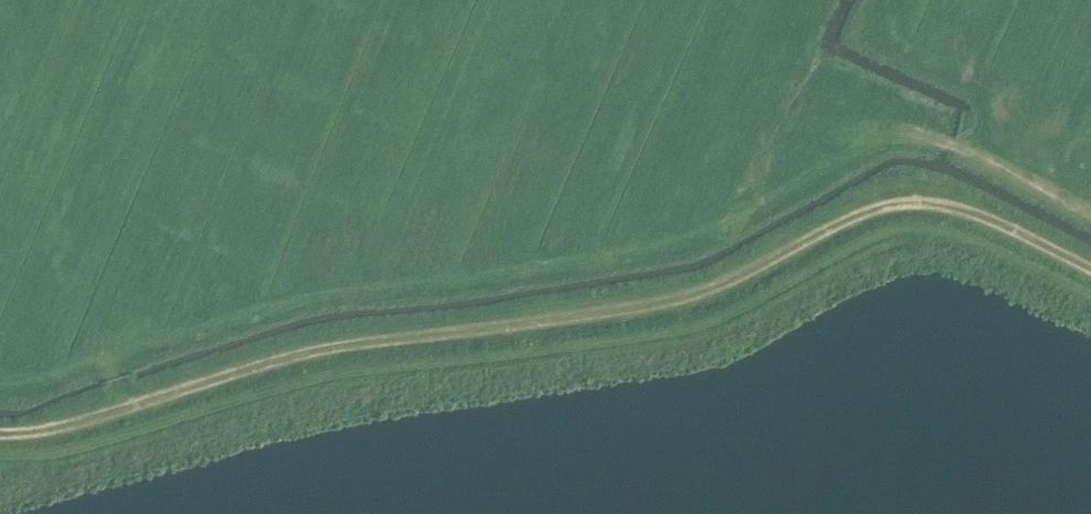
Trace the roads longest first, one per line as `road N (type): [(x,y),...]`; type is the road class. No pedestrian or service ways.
road 1 (track): [(0,439),(45,433),(355,346),(709,301),(856,220),(898,207),(979,211),(1090,266)]
road 2 (track): [(883,130),(940,139),(1090,214)]

